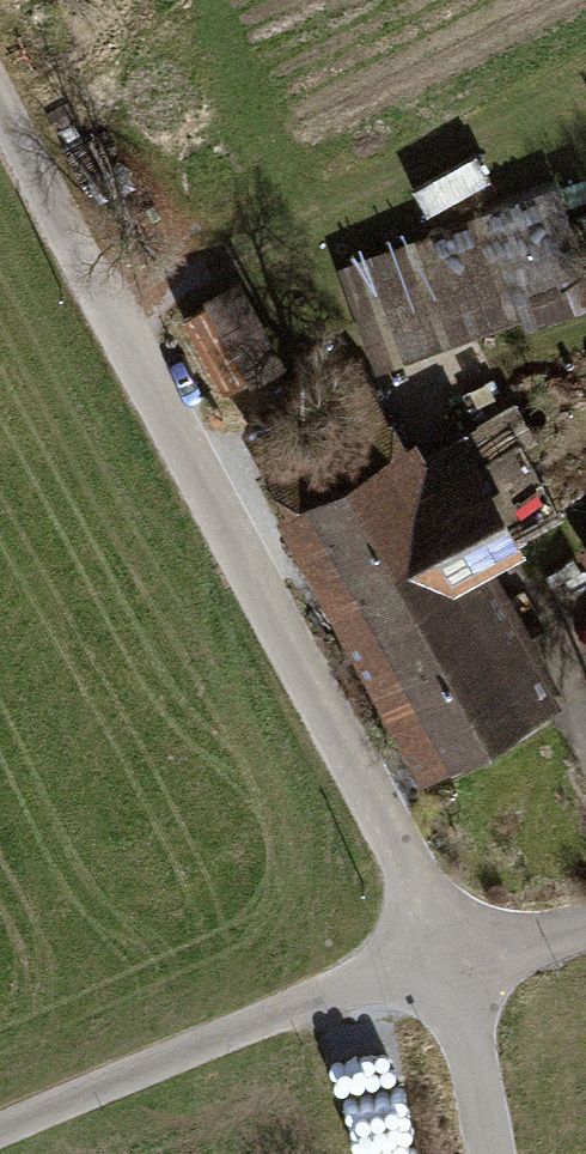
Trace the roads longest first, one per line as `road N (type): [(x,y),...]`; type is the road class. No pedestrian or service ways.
road 1 (residential): [(0,108),(459,971)]
road 2 (unclassified): [(459,971),(280,1017),(0,1135)]
road 3 (residential): [(459,971),(494,1153)]
road 4 (track): [(585,926),(459,971)]

